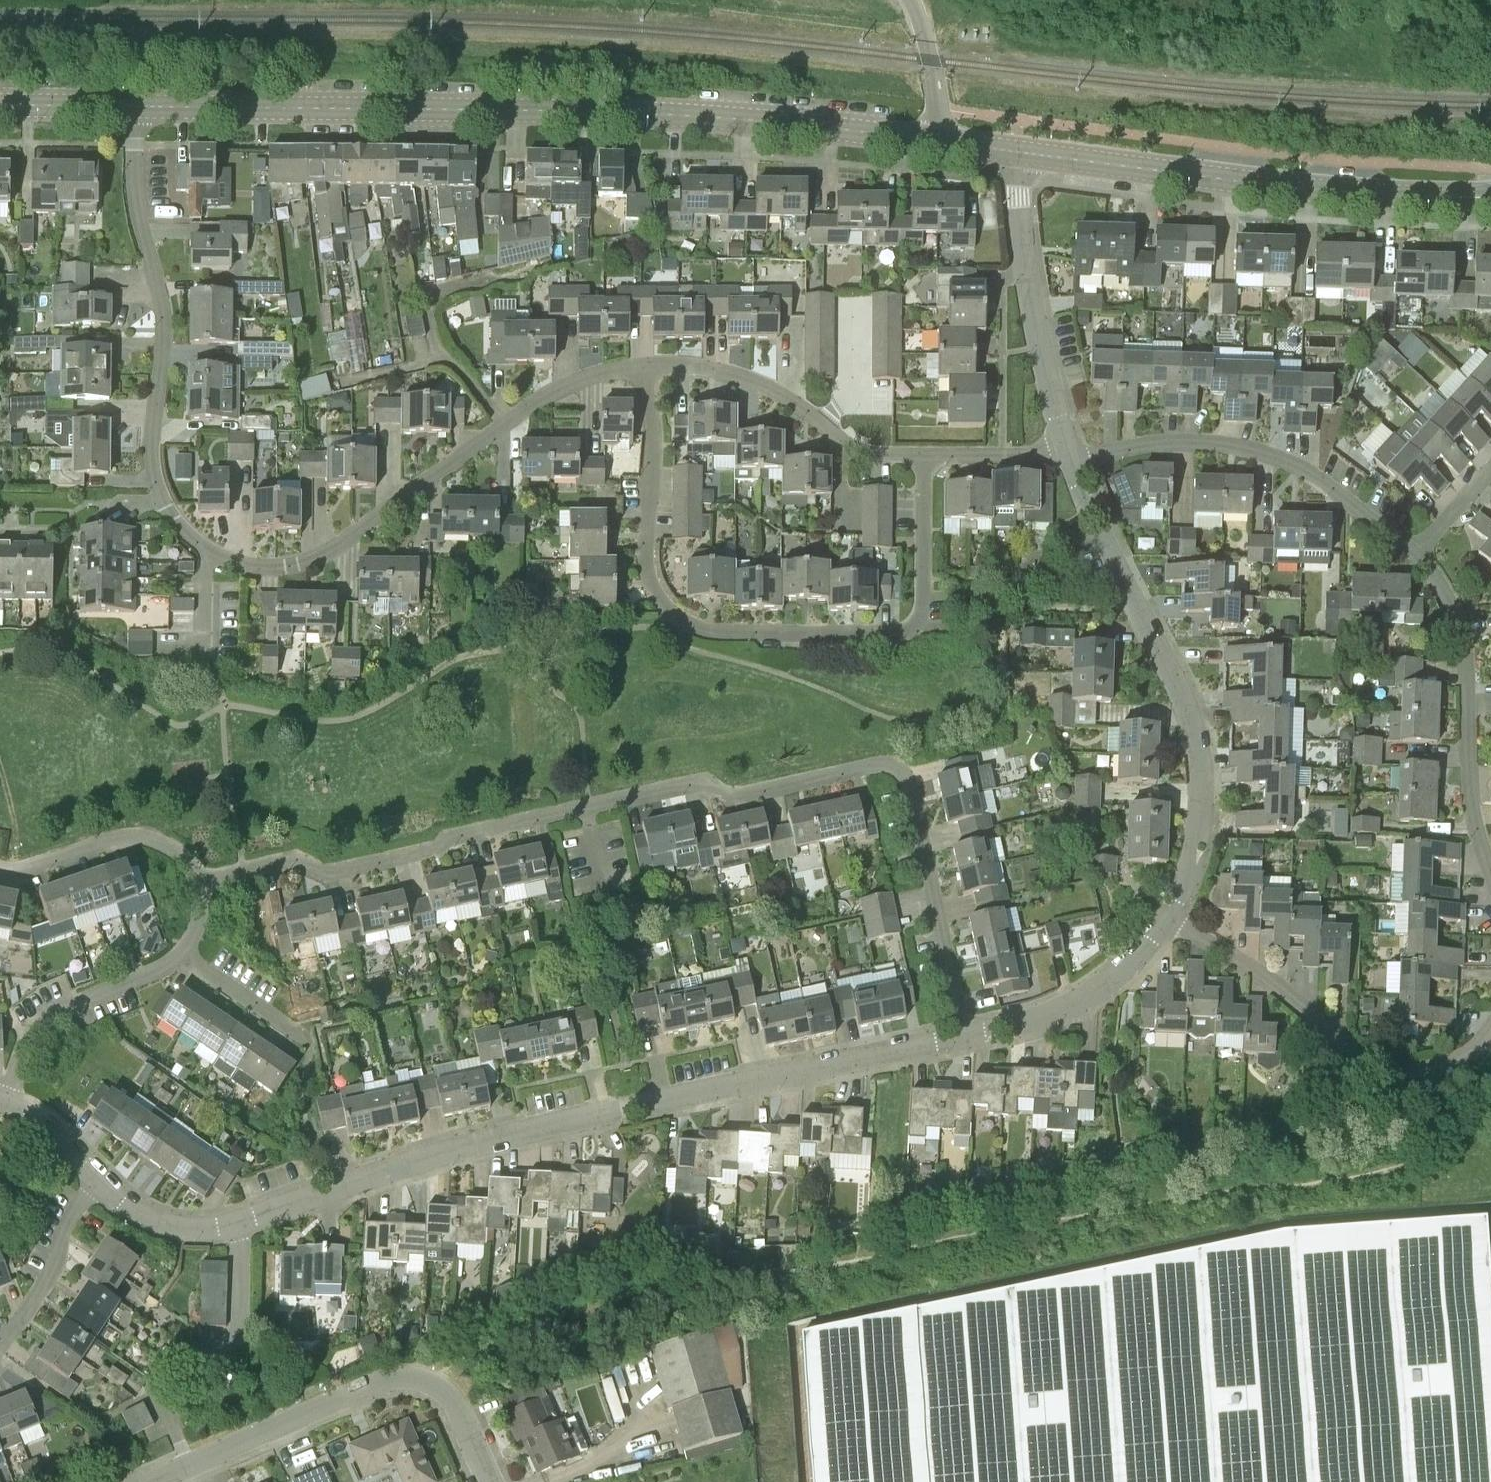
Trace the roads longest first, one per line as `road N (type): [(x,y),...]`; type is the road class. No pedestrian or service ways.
road 1 (residential): [(965,1037),(907,782),(895,767),(732,797),(703,781),(326,873),(292,859),(199,881)]
road 2 (residential): [(98,1179),(156,1222),(210,1229),(457,1149),(965,1037)]
road 3 (tertiary): [(136,106),(719,117),(936,142)]
road 4 (residential): [(925,456),(924,614),(914,627),(897,635),(702,630),(668,610),(647,577),(654,429),(642,367)]
road 5 (residential): [(642,367),(553,392),(330,552),(297,564),(235,564),(193,540),(161,501)]
road 6 (residential): [(1168,916),(1185,873),(1193,807),(1179,689),(1069,453)]
road 7 (tertiary): [(1488,197),(1311,190),(1017,153)]
road 8 (residential): [(161,501),(153,441),(164,313),(138,218),(136,106)]
road 9 (residential): [(1168,916),(1270,981),(1368,1060),(1424,1070),(1460,1057),(1490,1031)]
road 10 (residential): [(1415,552),(1308,472),(1247,447),(1183,442),(1069,453)]
road 11 (residential): [(1490,867),(1471,793),(1460,621),(1415,552)]
road 12 (residential): [(925,456),(845,446),(780,394),(726,372),(642,367)]
road 13 (residential): [(1069,453),(1037,336),(1017,153)]
road 14 (residential): [(153,1481),(371,1387),(414,1377)]
road 15 (residential): [(6,1102),(39,1023),(181,953)]
road 16 (residential): [(965,1037),(1080,998),(1141,949),(1168,916)]
road 17 (residential): [(199,881),(183,858),(135,838),(0,868)]
road 18 (residential): [(14,1326),(56,1264),(61,1231),(98,1179)]
road 19 (residential): [(308,1039),(181,953)]
road 20 (unclassified): [(912,0),(937,98),(936,142)]
road 21 (residential): [(1069,453),(925,456)]
road 22 (residential): [(493,1481),(452,1397),(414,1377)]
road 23 (tertiary): [(0,106),(136,106)]
road 24 (residential): [(6,1102),(42,1123),(98,1179)]

